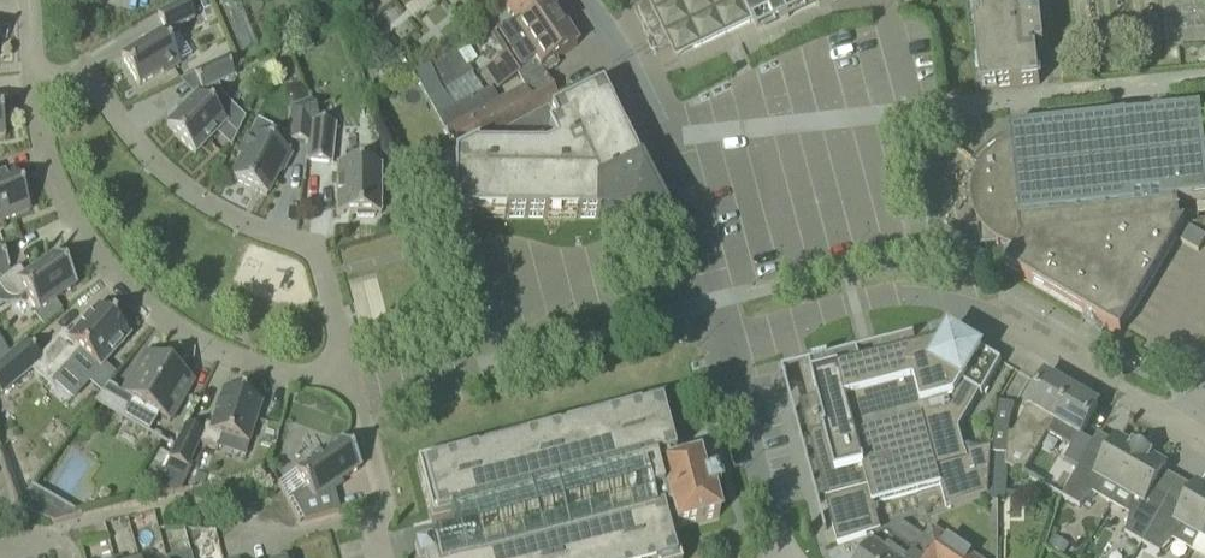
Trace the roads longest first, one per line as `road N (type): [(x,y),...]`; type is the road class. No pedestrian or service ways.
road 1 (residential): [(725,337),(902,292),(946,297),(1180,431)]
road 2 (residential): [(346,371),(304,376),(253,366),(154,315),(114,276),(60,197),(33,77)]
road 3 (residential): [(346,371),(312,252),(197,199),(128,136),(87,80),(33,77)]
road 4 (unclassified): [(703,261),(650,106),(626,56),(583,0)]
road 5 (unclassified): [(793,557),(725,337)]
road 6 (residential): [(383,557),(375,527),(382,493),(346,371)]
road 7 (residential): [(703,261),(532,259)]

